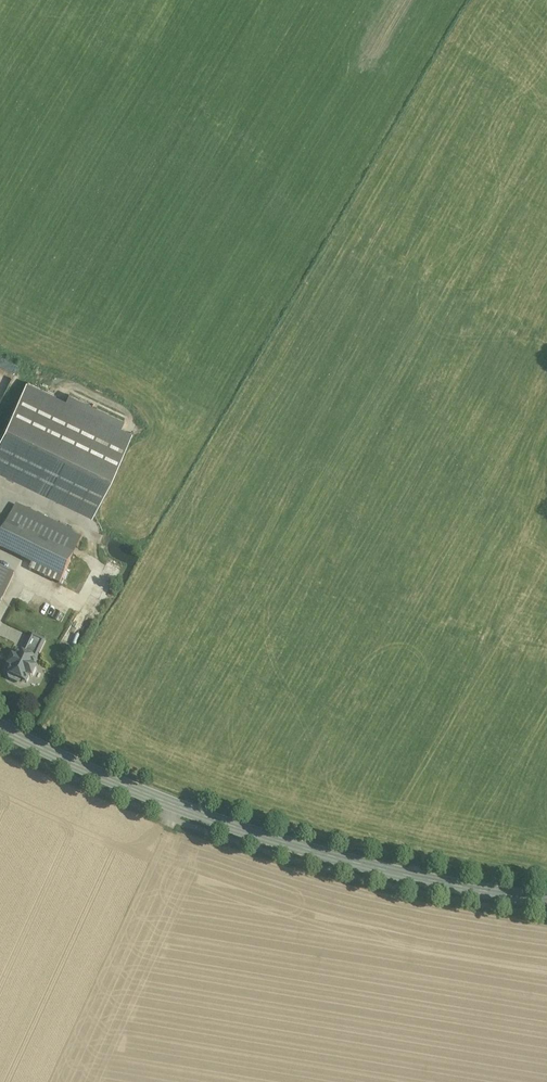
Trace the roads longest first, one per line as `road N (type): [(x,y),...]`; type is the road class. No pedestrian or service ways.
road 1 (tertiary): [(0,725),(153,797),(296,847),(546,903)]

